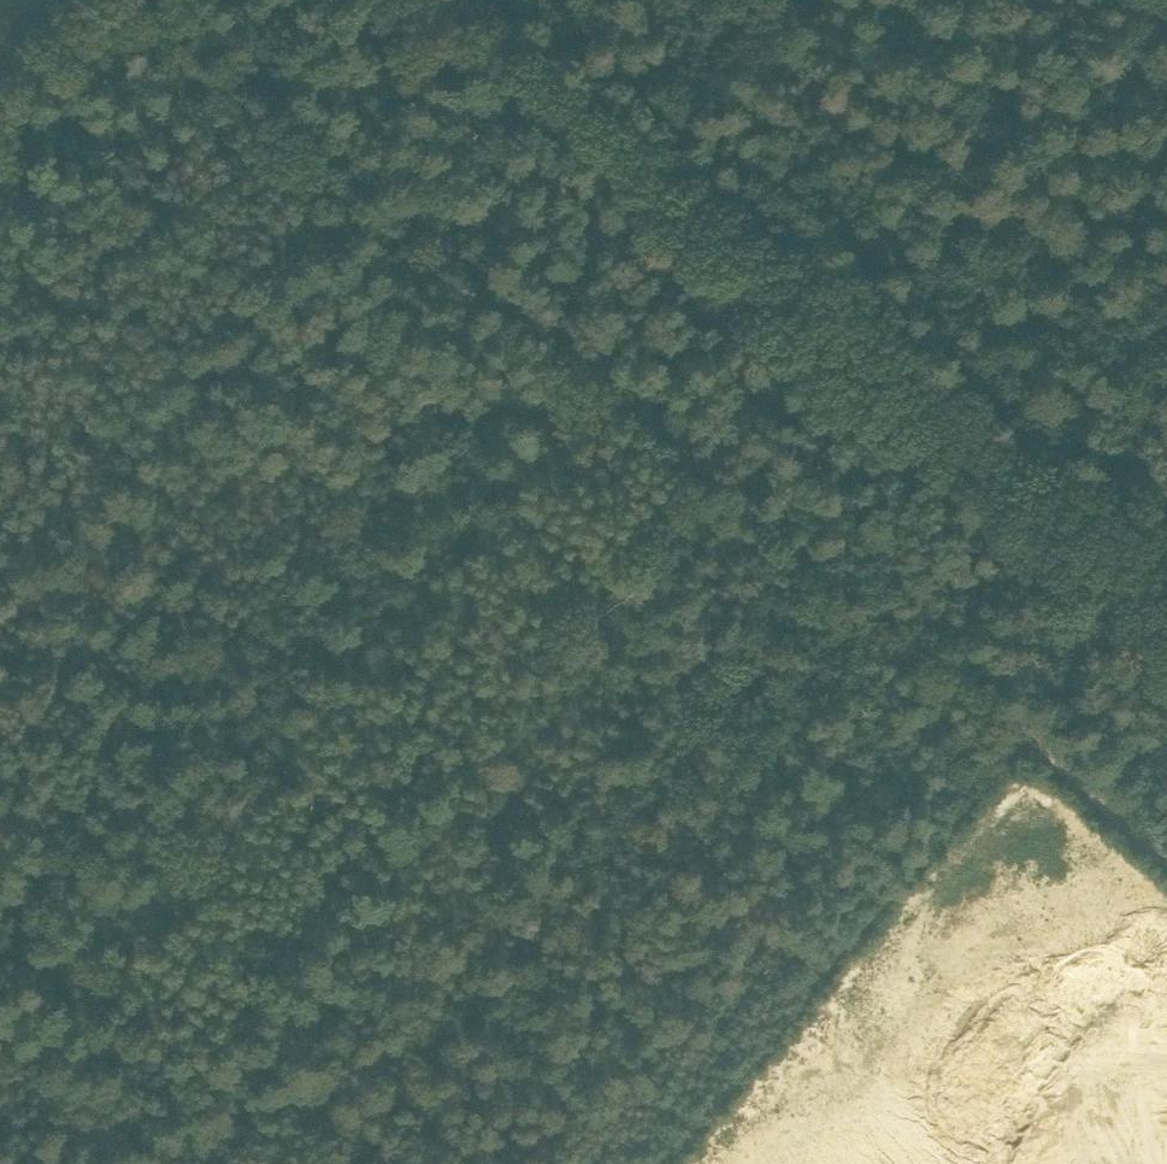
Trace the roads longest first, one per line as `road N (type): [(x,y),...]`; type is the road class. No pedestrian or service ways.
road 1 (track): [(144,0),(1166,861)]
road 2 (track): [(1166,605),(406,0)]
road 3 (track): [(948,430),(835,582),(362,1163)]
road 4 (track): [(752,1163),(866,1015),(960,925),(1041,906),(1166,939)]
road 5 (track): [(0,893),(313,1163)]

